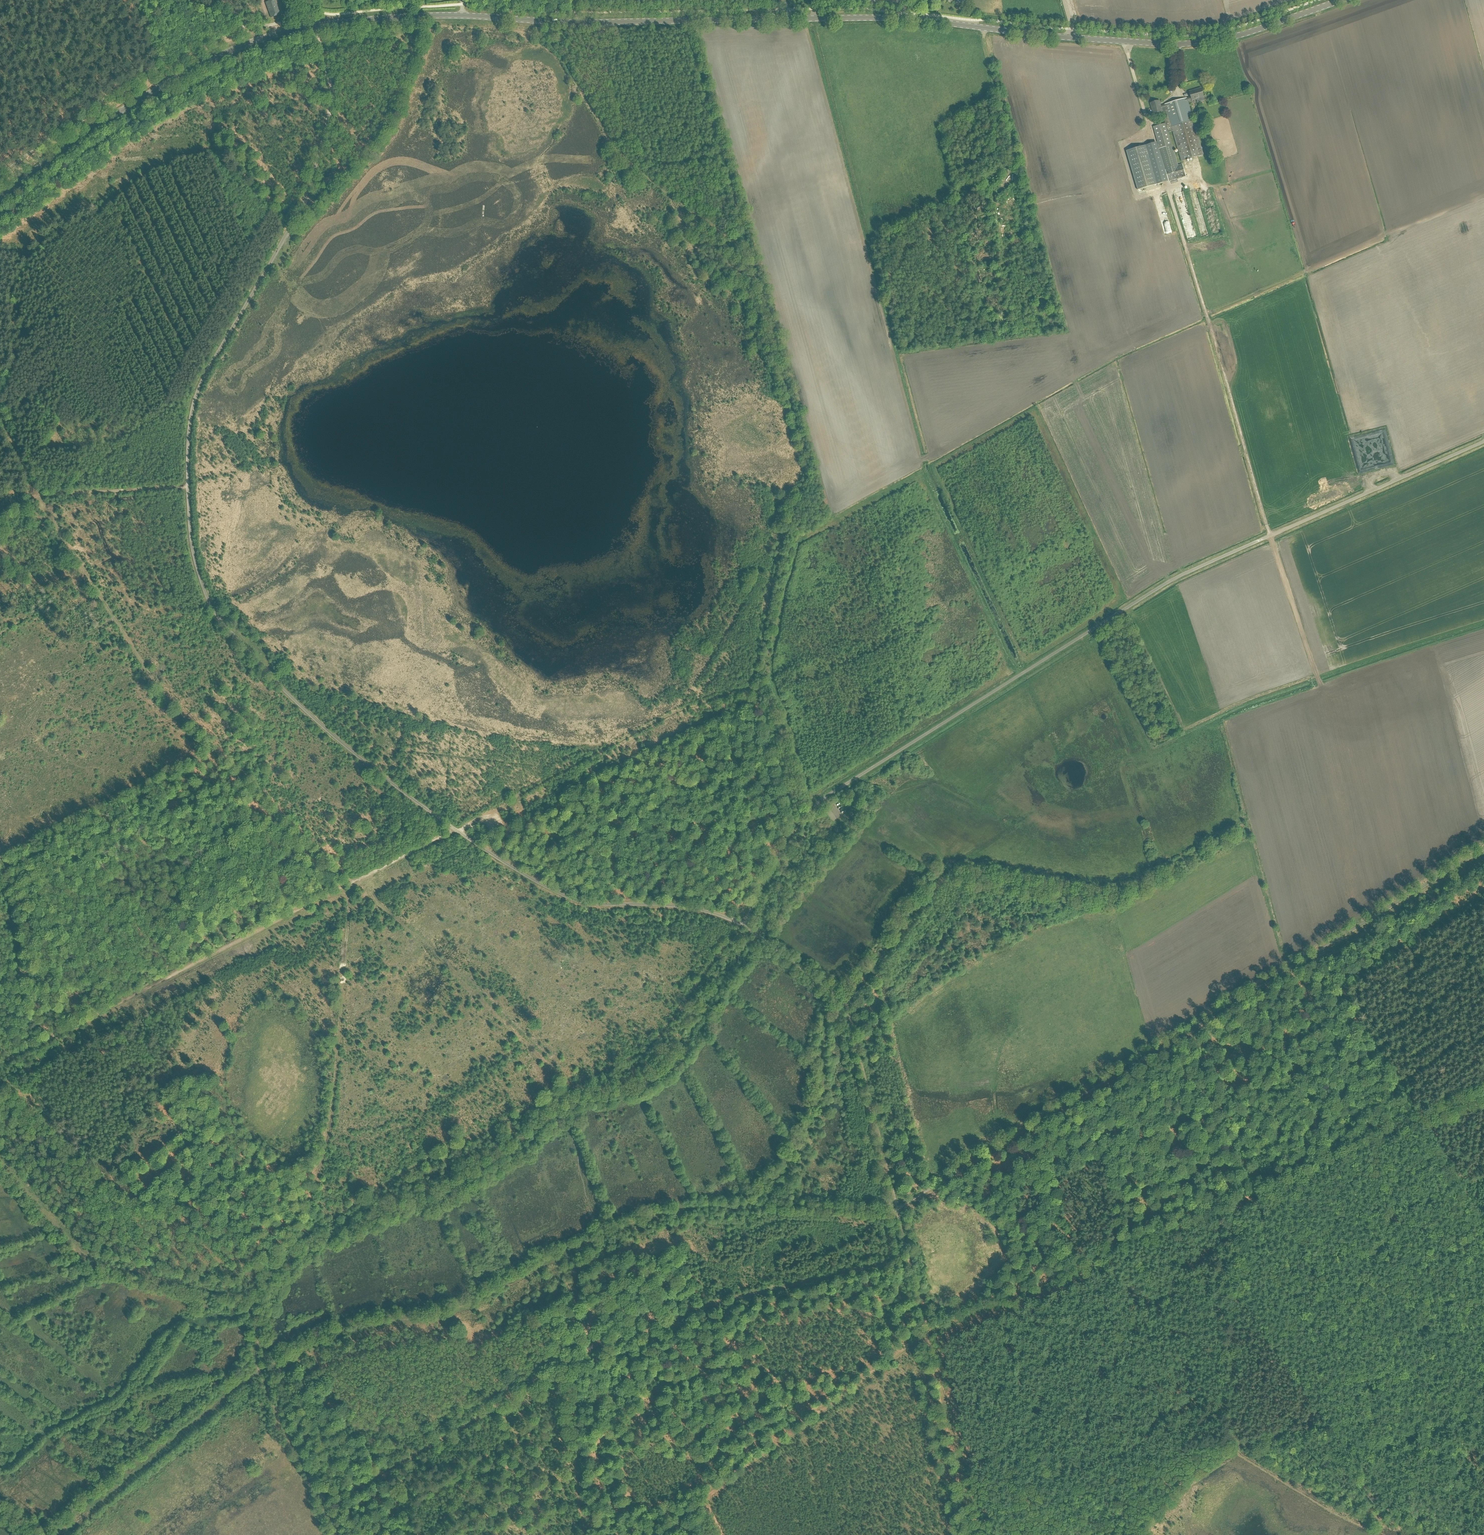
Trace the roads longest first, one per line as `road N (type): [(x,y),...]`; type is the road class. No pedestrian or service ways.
road 1 (unclassified): [(744,925),(669,905),(582,903),(452,831),(283,689),(206,596),(191,539),(191,416),(201,382),(307,193),(332,102),(314,27)]
road 2 (primary): [(314,27),(457,15),(581,23),(877,18),(1178,45),(1236,36),(1343,0)]
road 3 (unclassified): [(744,925),(795,827),(827,797),(1177,578),(1483,441)]
road 4 (track): [(899,1213),(1483,851)]
road 5 (track): [(658,1534),(921,1340),(1081,1267),(1233,1210)]
road 6 (track): [(347,880),(145,679),(0,415)]
road 7 (track): [(599,1238),(667,1212),(756,1203),(814,1123),(829,1021),(952,871)]
road 8 (track): [(1270,535),(1127,42)]
road 9 (track): [(318,40),(168,96),(0,222)]
road 10 (primary): [(0,199),(200,65),(314,27)]
road 11 (track): [(30,1048),(347,880)]
road 12 (track): [(347,880),(339,898),(324,1134),(307,1227)]
road 13 (track): [(258,1371),(348,1330),(468,1305),(573,1249)]
road 14 (track): [(976,1534),(899,1213)]
road 15 (track): [(573,1249),(573,1453),(586,1534)]
road 16 (track): [(499,807),(684,709),(753,686)]
road 17 (track): [(1233,1210),(1483,1093)]
road 18 (track): [(899,1213),(849,1014)]
road 19 (track): [(188,487),(45,494),(0,532)]
road 20 (track): [(338,1534),(258,1371)]
road 21 (track): [(30,1048),(0,894)]
road 22 (track): [(1270,535),(1322,683)]
road 23 (track): [(753,686),(795,827)]
road 24 (track): [(982,21),(1012,162)]
road 25 (track): [(756,1203),(899,1213)]
road 26 (unclassified): [(849,1014),(838,996),(744,925)]
road 27 (track): [(1419,1122),(1483,1229)]

